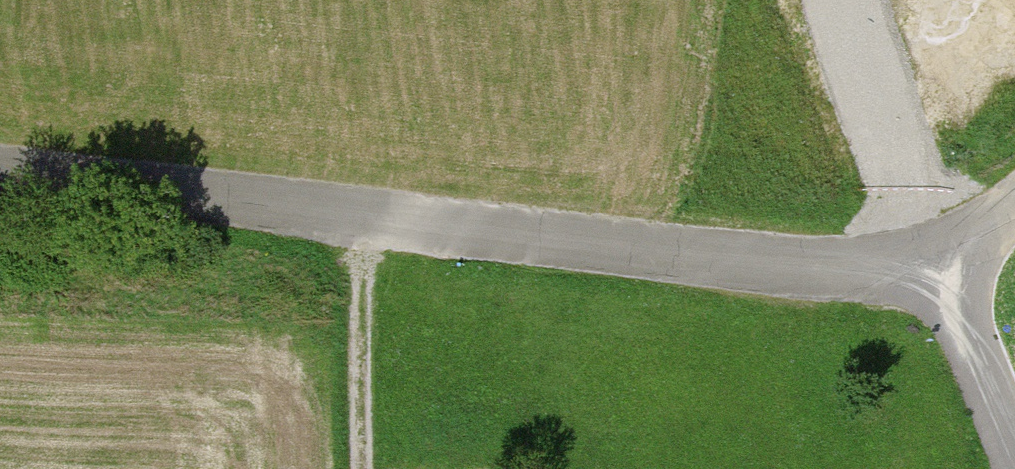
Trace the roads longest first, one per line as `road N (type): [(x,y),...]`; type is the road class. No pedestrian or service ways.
road 1 (unclassified): [(938,255),(819,271),(0,174)]
road 2 (track): [(366,468),(366,215)]
road 3 (residential): [(938,255),(1014,458)]

